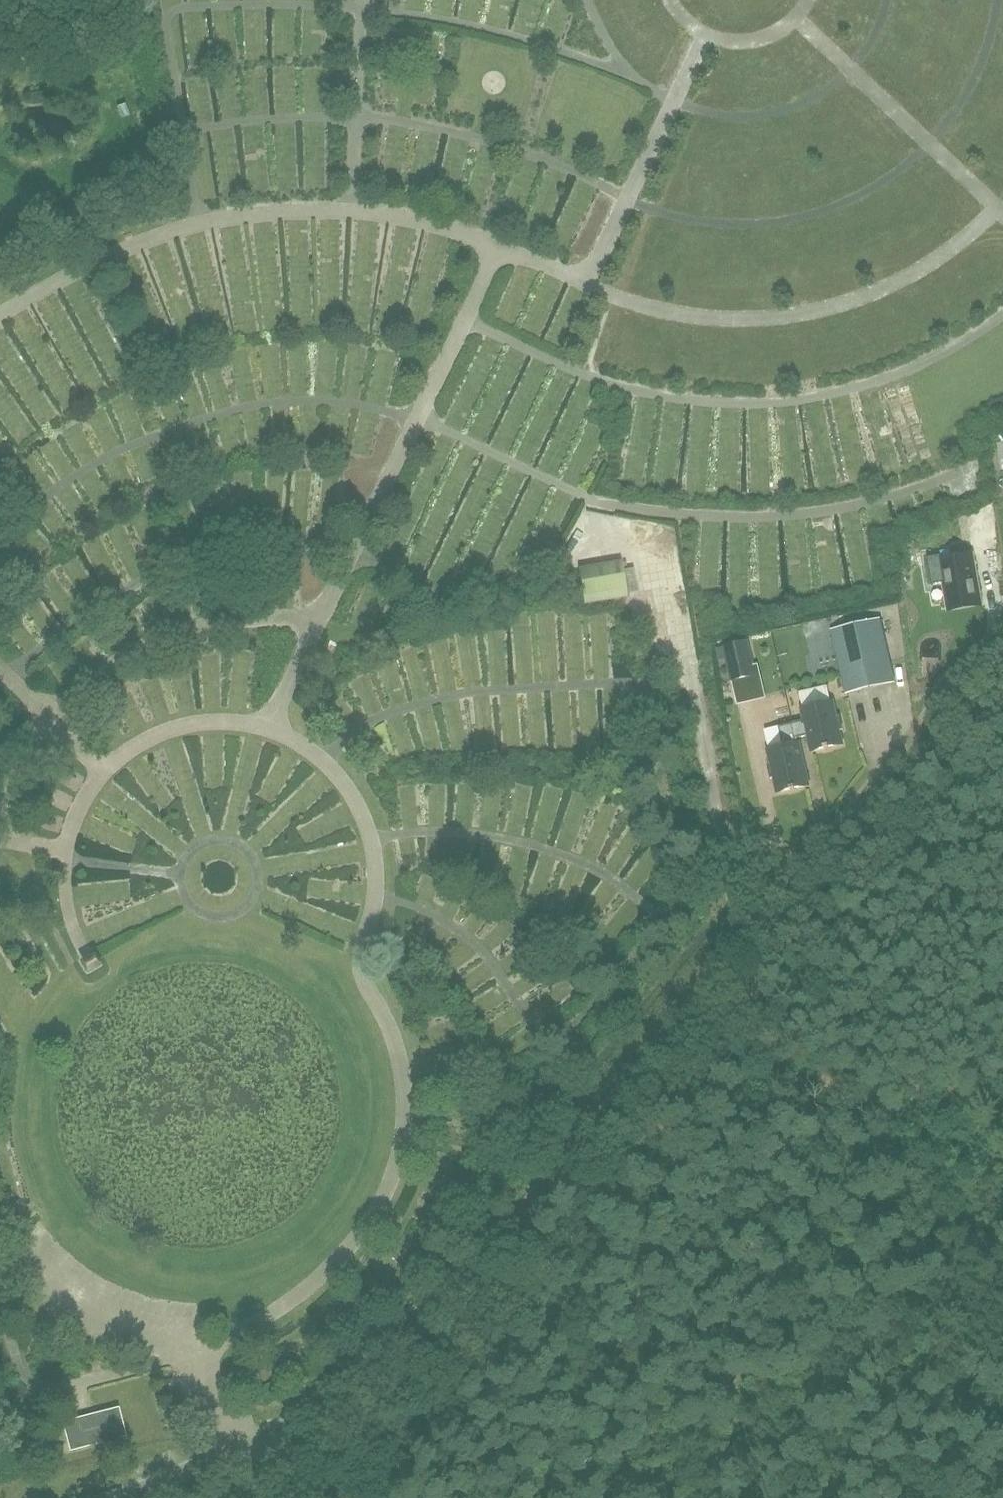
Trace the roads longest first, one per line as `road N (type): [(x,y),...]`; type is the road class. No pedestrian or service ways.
road 1 (unclassified): [(248,1439),(325,1396),(393,1341),(481,1251),(1002,624)]
road 2 (unclassified): [(121,1497),(248,1439)]

